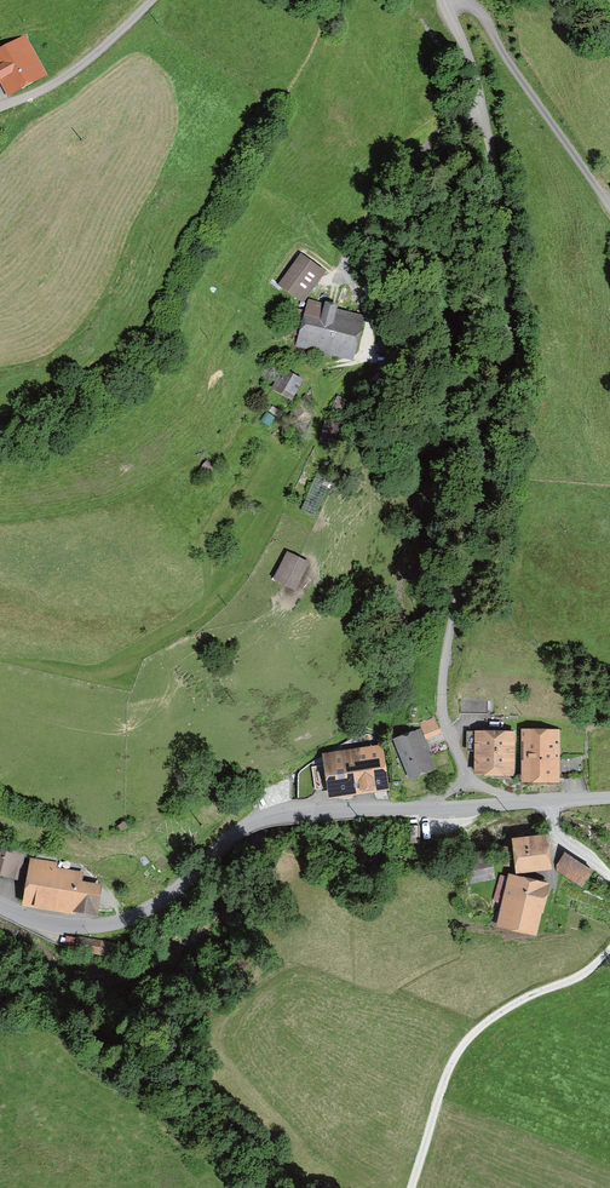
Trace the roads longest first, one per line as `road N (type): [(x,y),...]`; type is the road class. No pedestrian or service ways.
road 1 (unclassified): [(609,797),(269,814),(239,827),(162,899),(130,917),(69,928),(0,904)]
road 2 (track): [(411,1187),(458,1051),(489,1019),(578,975),(609,950)]
road 3 (track): [(484,122),(452,125),(434,137),(349,246),(345,269),(363,297),(373,352)]

